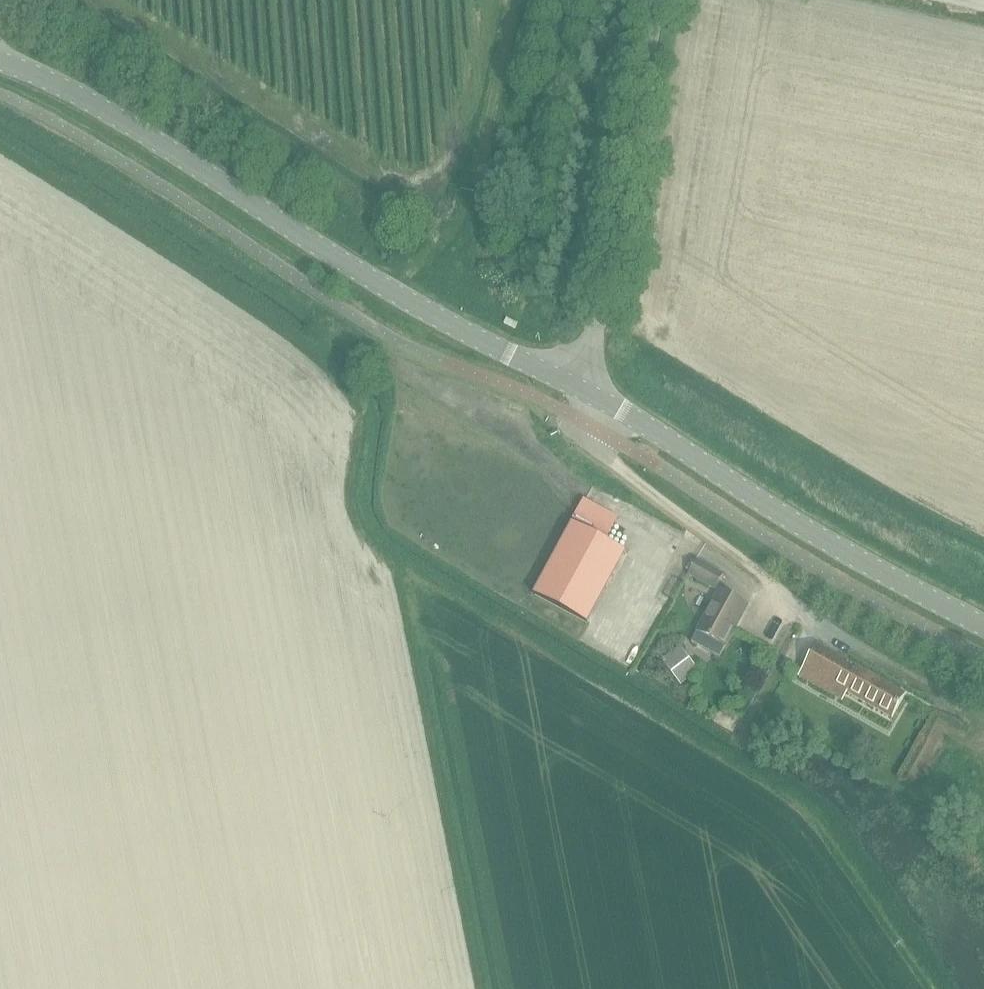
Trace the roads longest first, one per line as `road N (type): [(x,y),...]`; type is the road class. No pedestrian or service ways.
road 1 (secondary): [(983,626),(815,536),(648,427),(391,292),(118,119),(0,61)]
road 2 (track): [(391,292),(445,249),(461,224),(508,0)]

